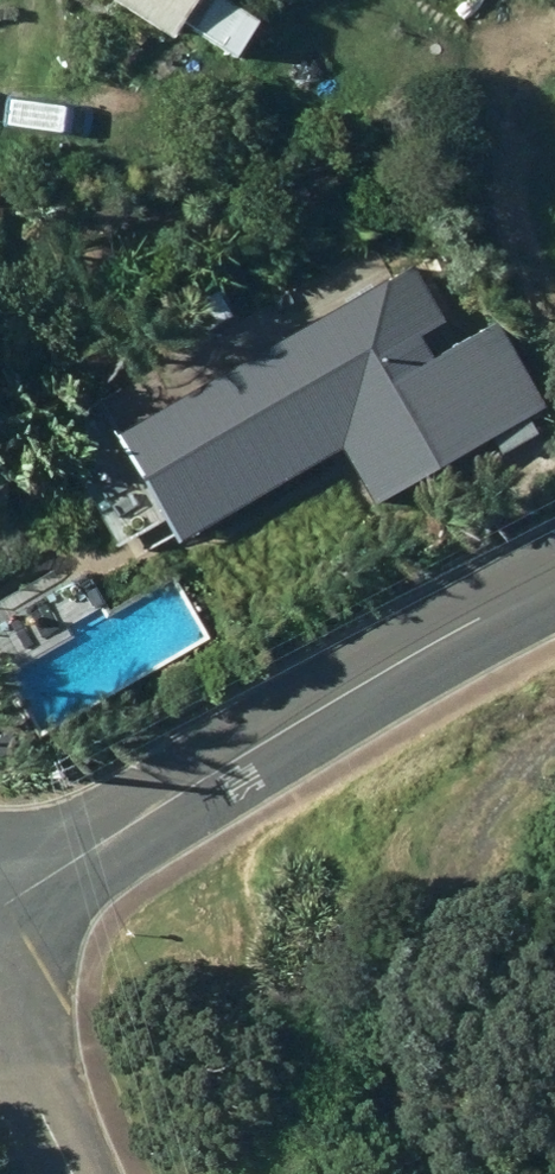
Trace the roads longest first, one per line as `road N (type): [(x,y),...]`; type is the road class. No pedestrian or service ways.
road 1 (residential): [(554,569),(0,909)]
road 2 (unclassified): [(0,1013),(75,1173)]

